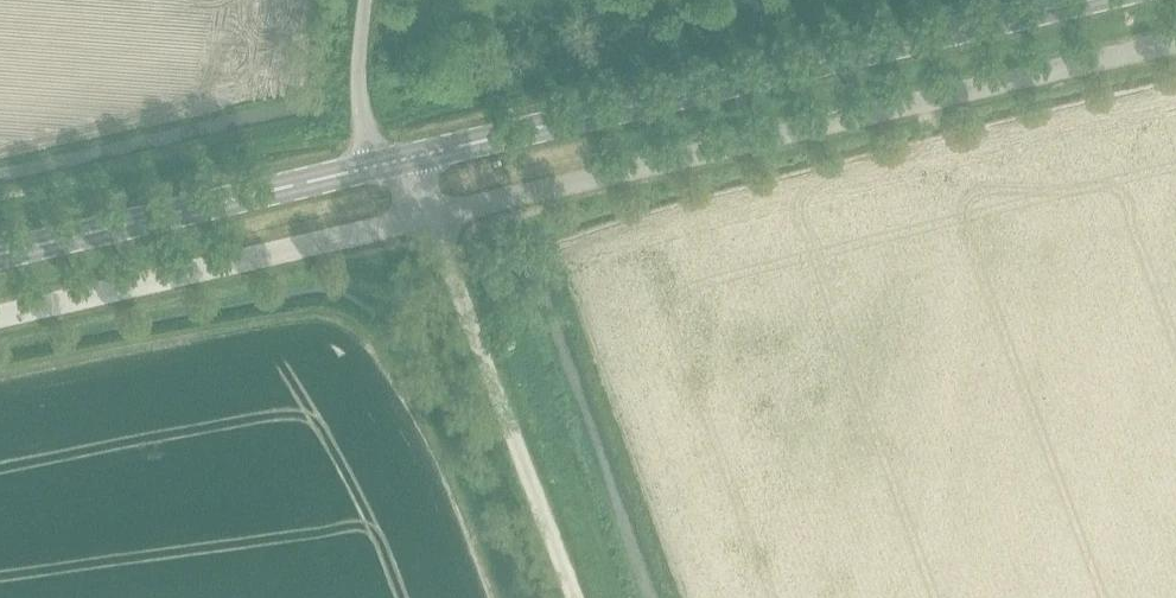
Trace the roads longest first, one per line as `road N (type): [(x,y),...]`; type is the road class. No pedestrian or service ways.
road 1 (unclassified): [(431,219),(1175,44)]
road 2 (secondary): [(408,158),(1092,0)]
road 3 (unclassified): [(0,318),(431,219)]
road 4 (secondary): [(0,253),(408,158)]
road 5 (unclassified): [(575,597),(431,219)]

